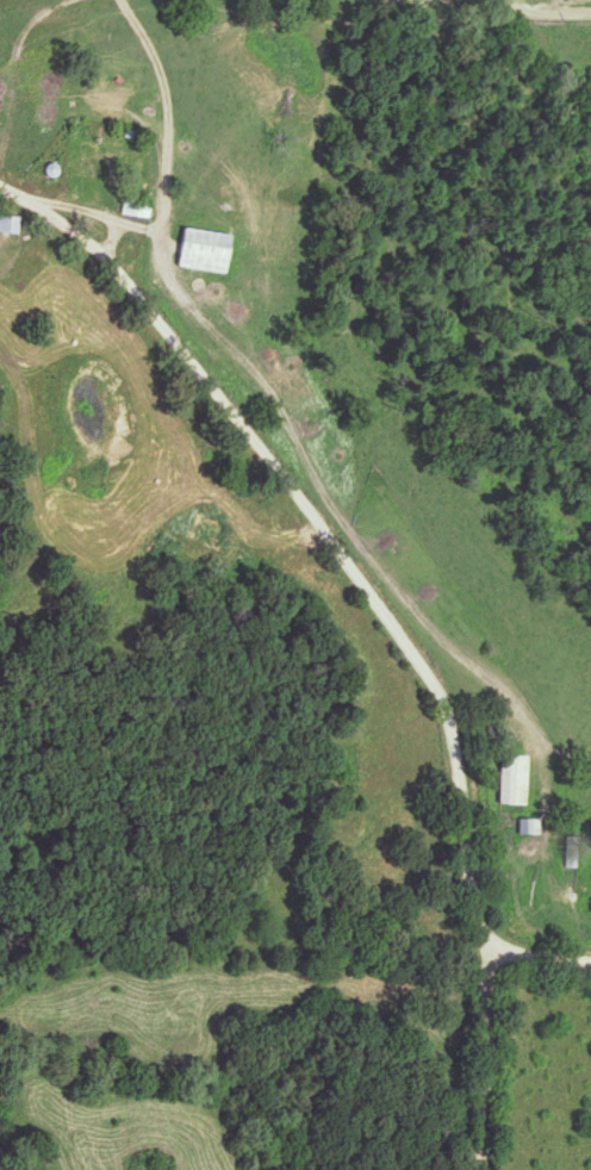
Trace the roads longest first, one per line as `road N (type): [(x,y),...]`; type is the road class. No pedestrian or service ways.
road 1 (residential): [(484,941),(467,882),(446,701),(322,525),(144,300),(0,179)]
road 2 (residential): [(481,1169),(484,941)]

